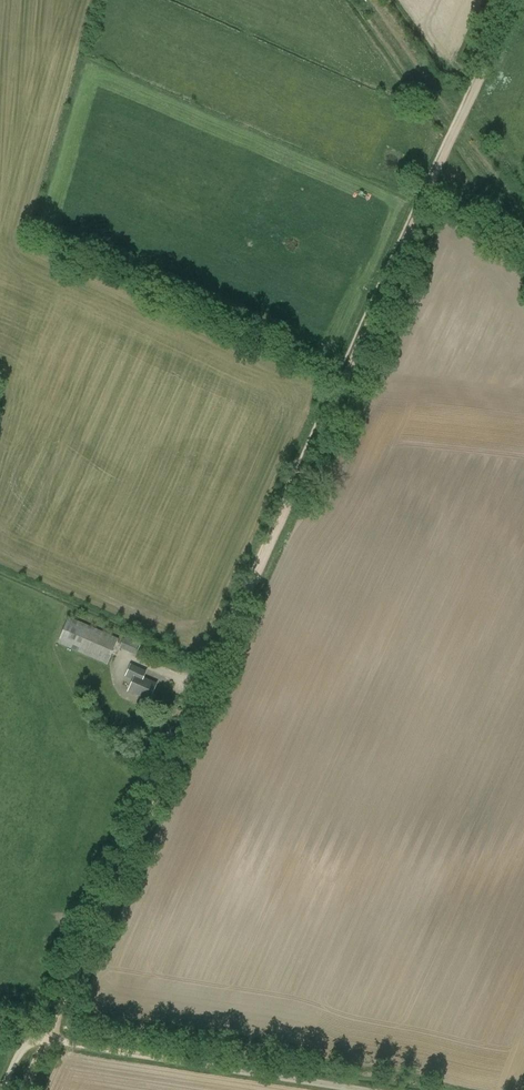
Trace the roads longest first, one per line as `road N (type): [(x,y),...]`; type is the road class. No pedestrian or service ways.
road 1 (track): [(505,0),(24,1089)]
road 2 (track): [(385,1089),(49,1033)]

